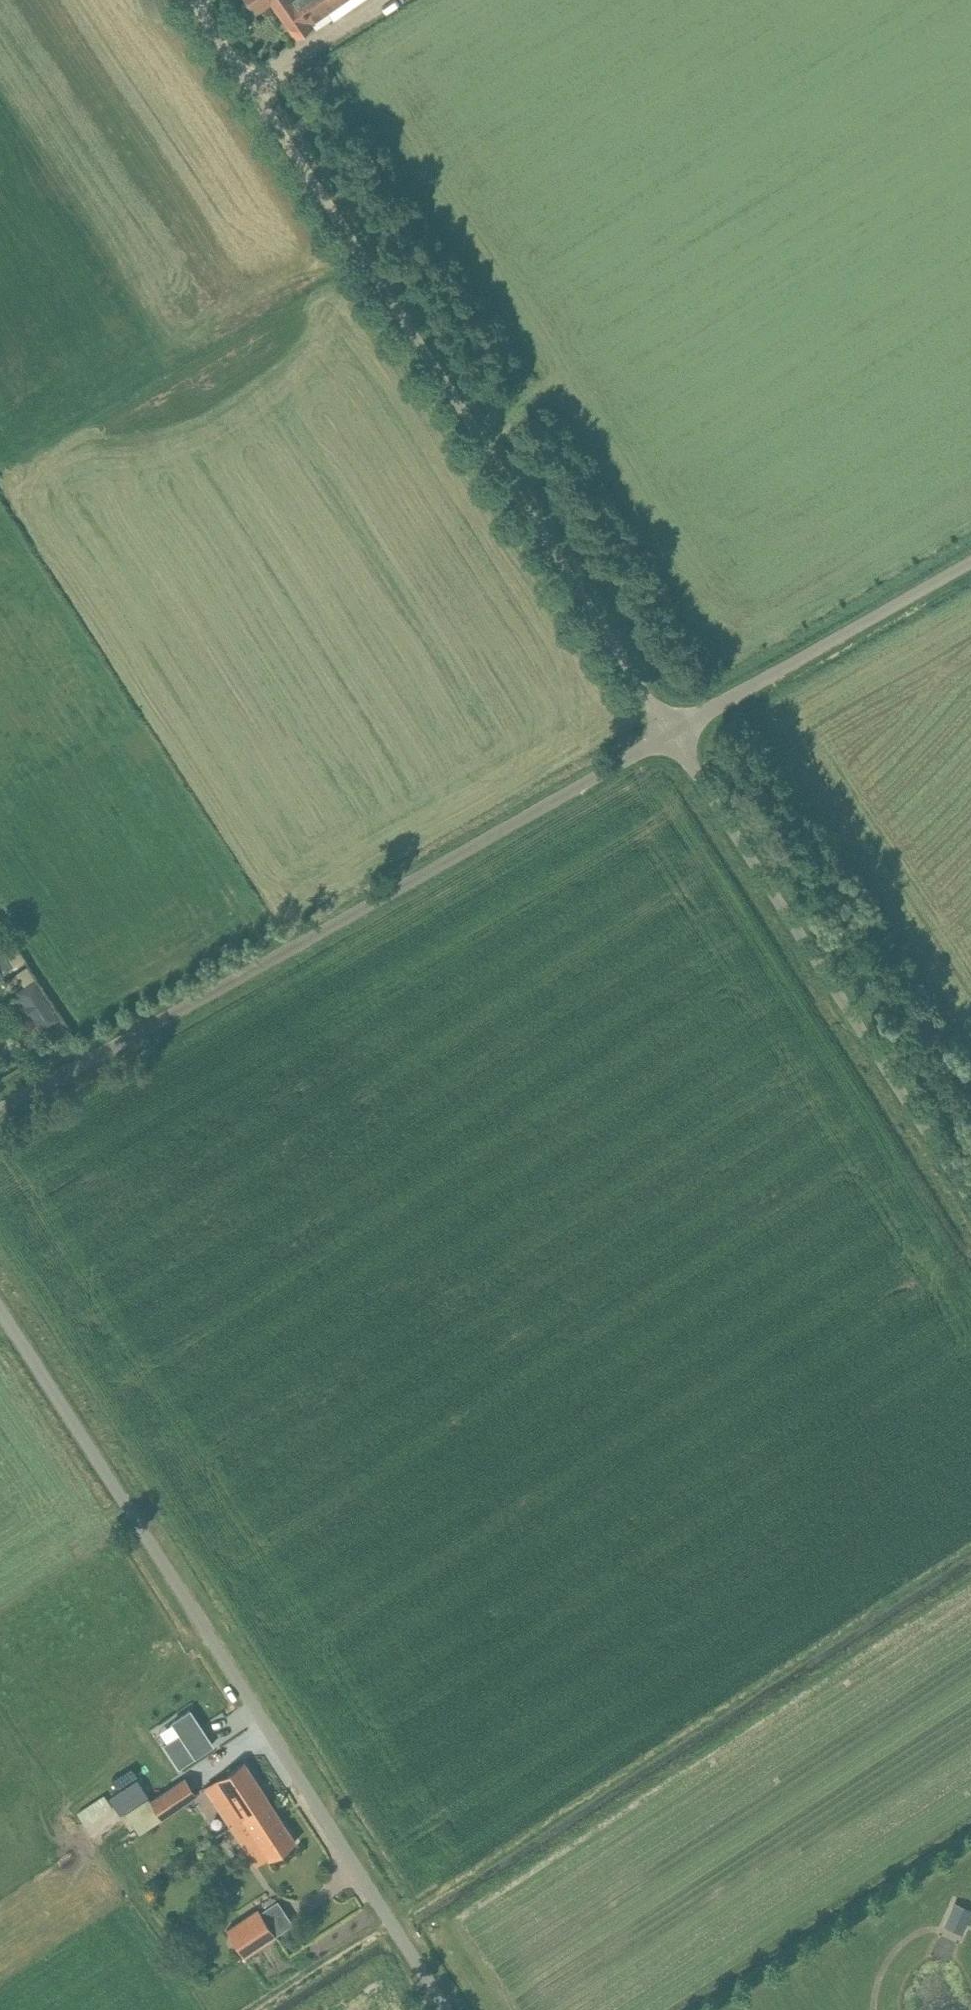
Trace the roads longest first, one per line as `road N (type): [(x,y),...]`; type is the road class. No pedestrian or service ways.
road 1 (unclassified): [(674,732),(478,451),(192,0)]
road 2 (unclassified): [(447,2009),(0,1308)]
road 3 (secondary): [(0,1108),(674,732)]
road 4 (unclassified): [(970,1197),(674,732)]
road 5 (unclassified): [(674,732),(970,560)]

